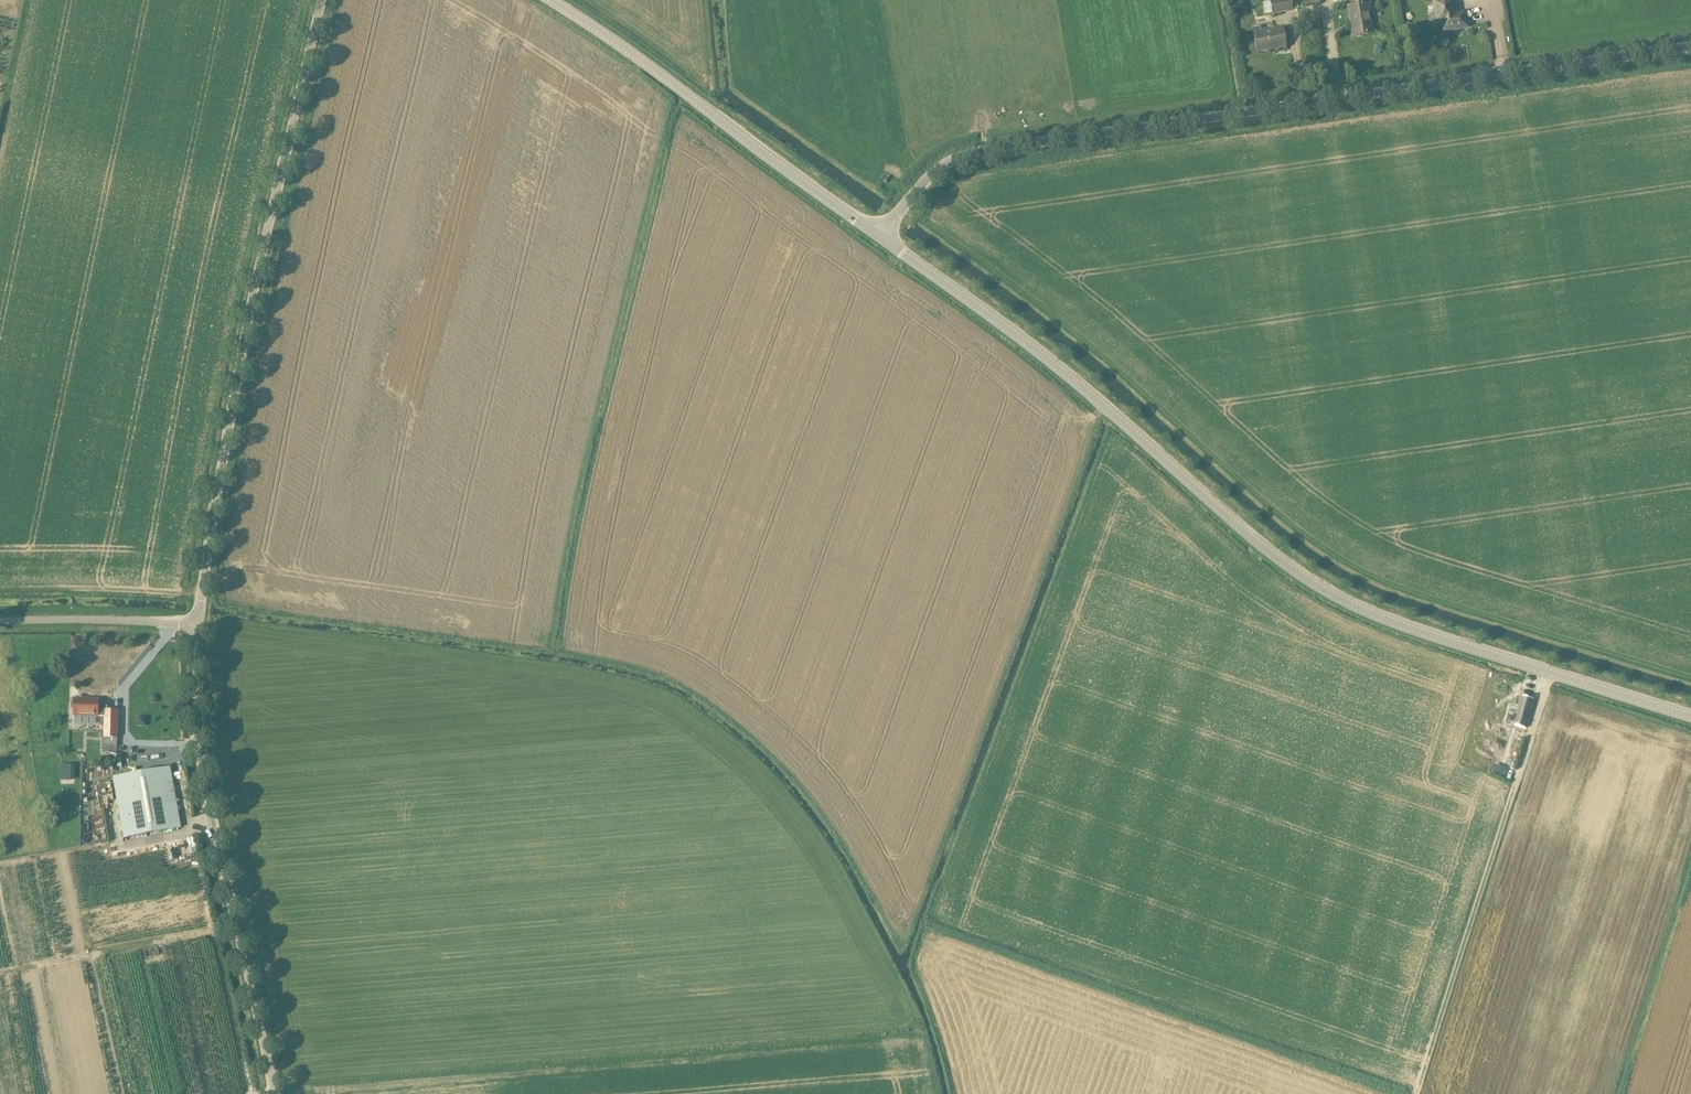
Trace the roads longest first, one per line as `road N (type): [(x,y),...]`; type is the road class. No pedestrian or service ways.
road 1 (tertiary): [(885,239),(1059,368),(1314,587),(1375,616),(1690,717)]
road 2 (track): [(204,578),(242,569),(450,597),(545,611),(547,642),(591,648),(595,628),(657,643),(726,679),(803,742),(854,806),(904,889),(920,898)]
road 3 (unclassified): [(885,239),(940,169),(980,153),(1690,55)]
road 4 (unclassified): [(197,625),(237,359),(325,0)]
road 5 (unclassified): [(276,1093),(211,818),(197,625)]
road 6 (tertiary): [(885,239),(549,0)]
road 7 (unclassified): [(197,625),(0,620)]

